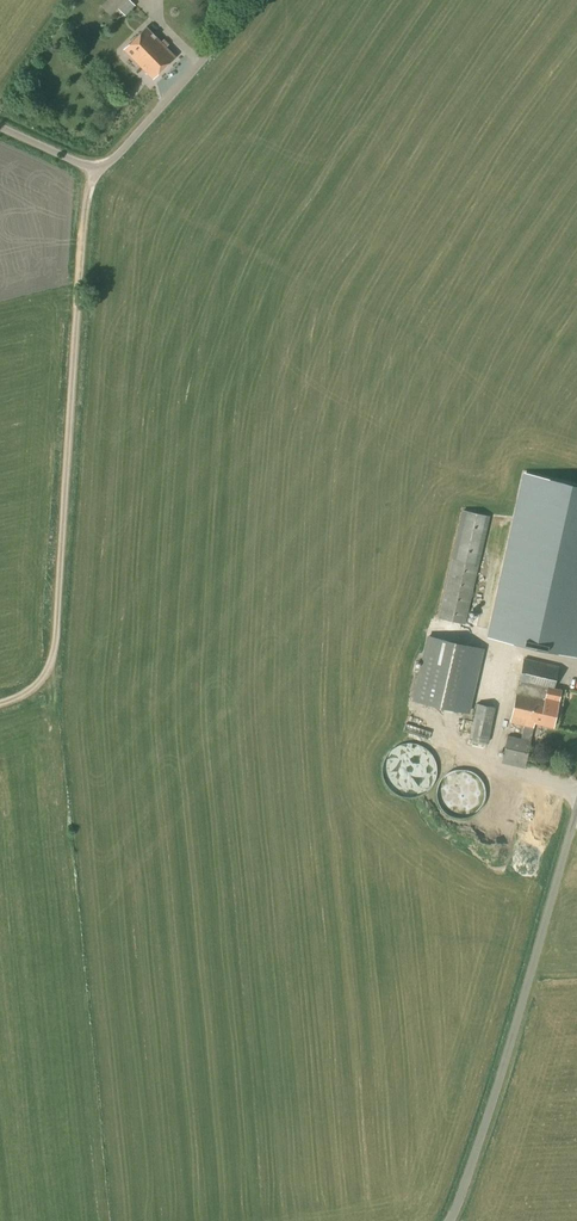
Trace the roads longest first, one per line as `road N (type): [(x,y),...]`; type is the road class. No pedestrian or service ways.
road 1 (unclassified): [(0,700),(50,680),(84,212),(98,166)]
road 2 (unclassified): [(443,1220),(531,977),(576,812)]
road 3 (unclassified): [(98,166),(111,163),(241,0)]

